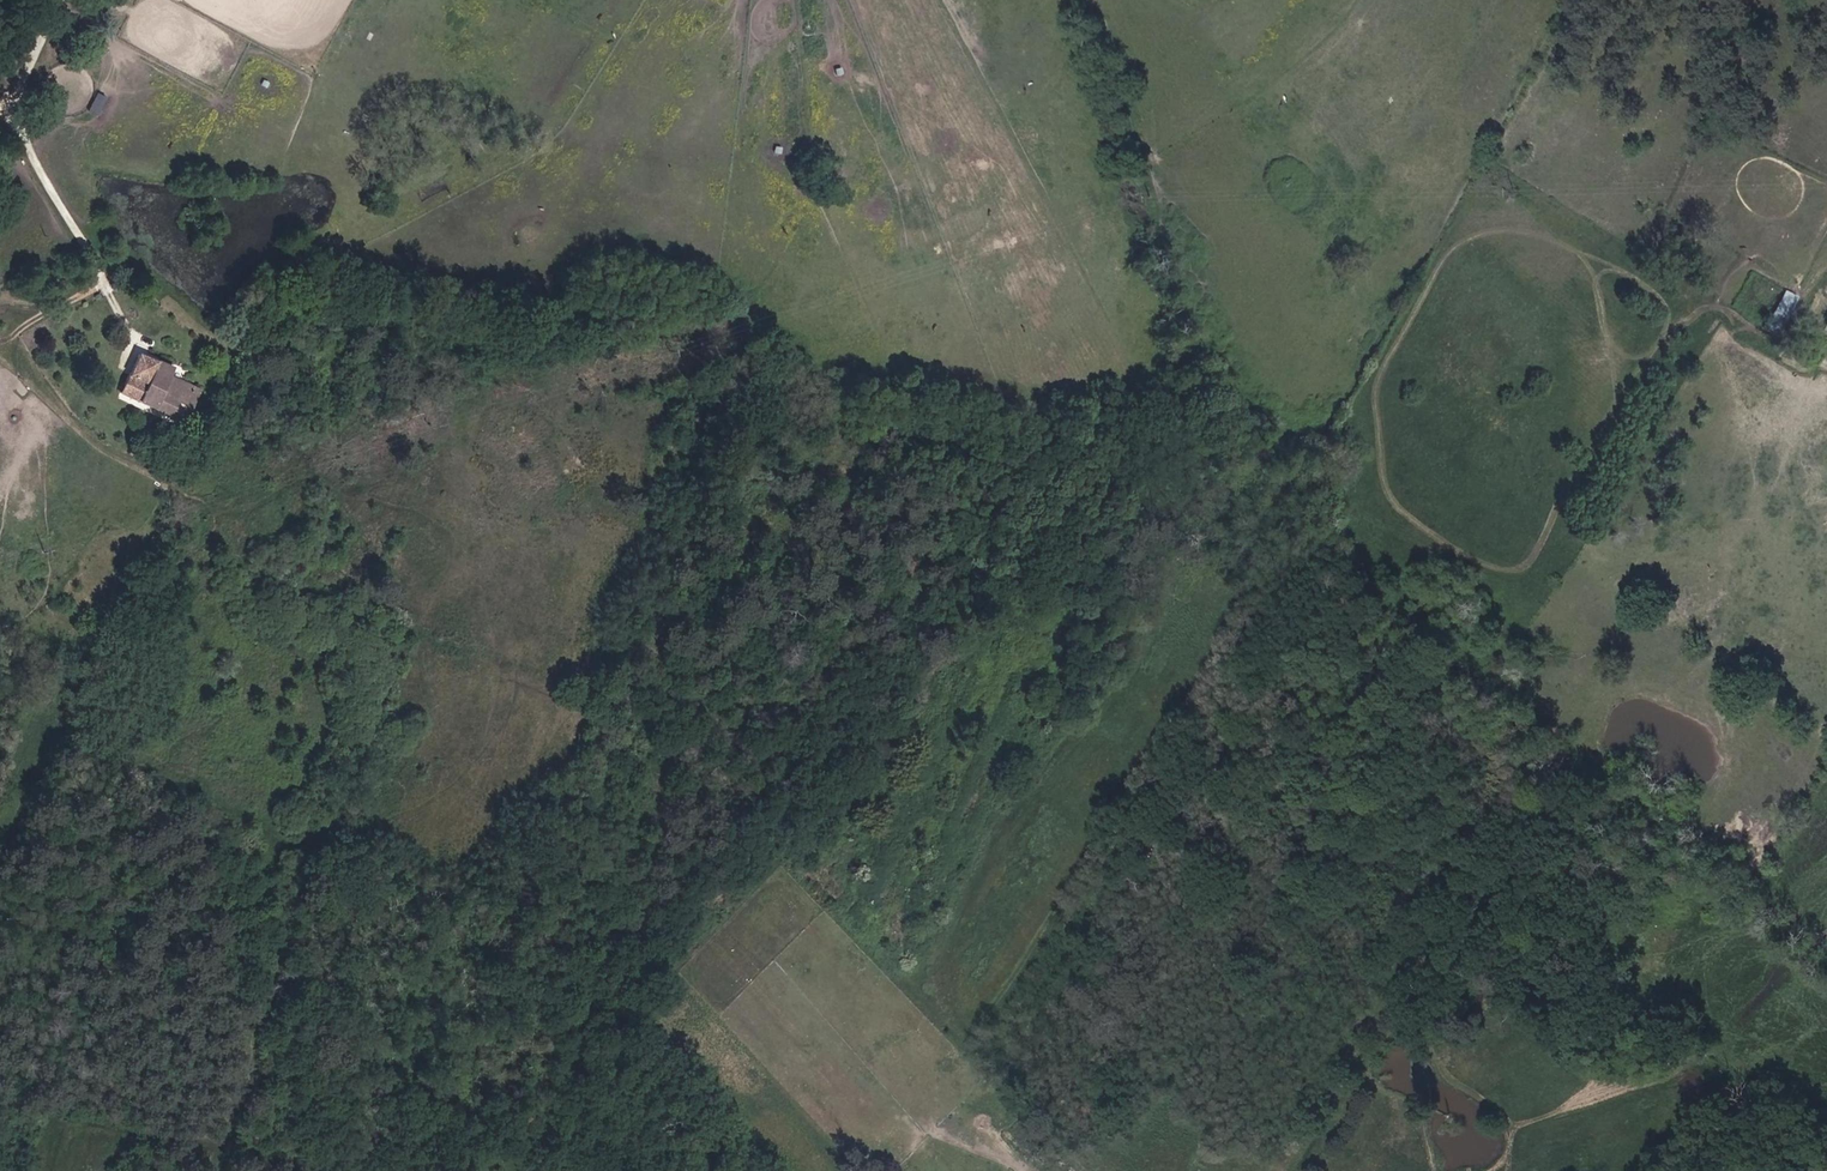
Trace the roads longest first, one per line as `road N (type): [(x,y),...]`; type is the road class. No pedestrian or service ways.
road 1 (track): [(131,340),(31,150),(17,90),(63,0)]
road 2 (track): [(982,349),(848,0)]

